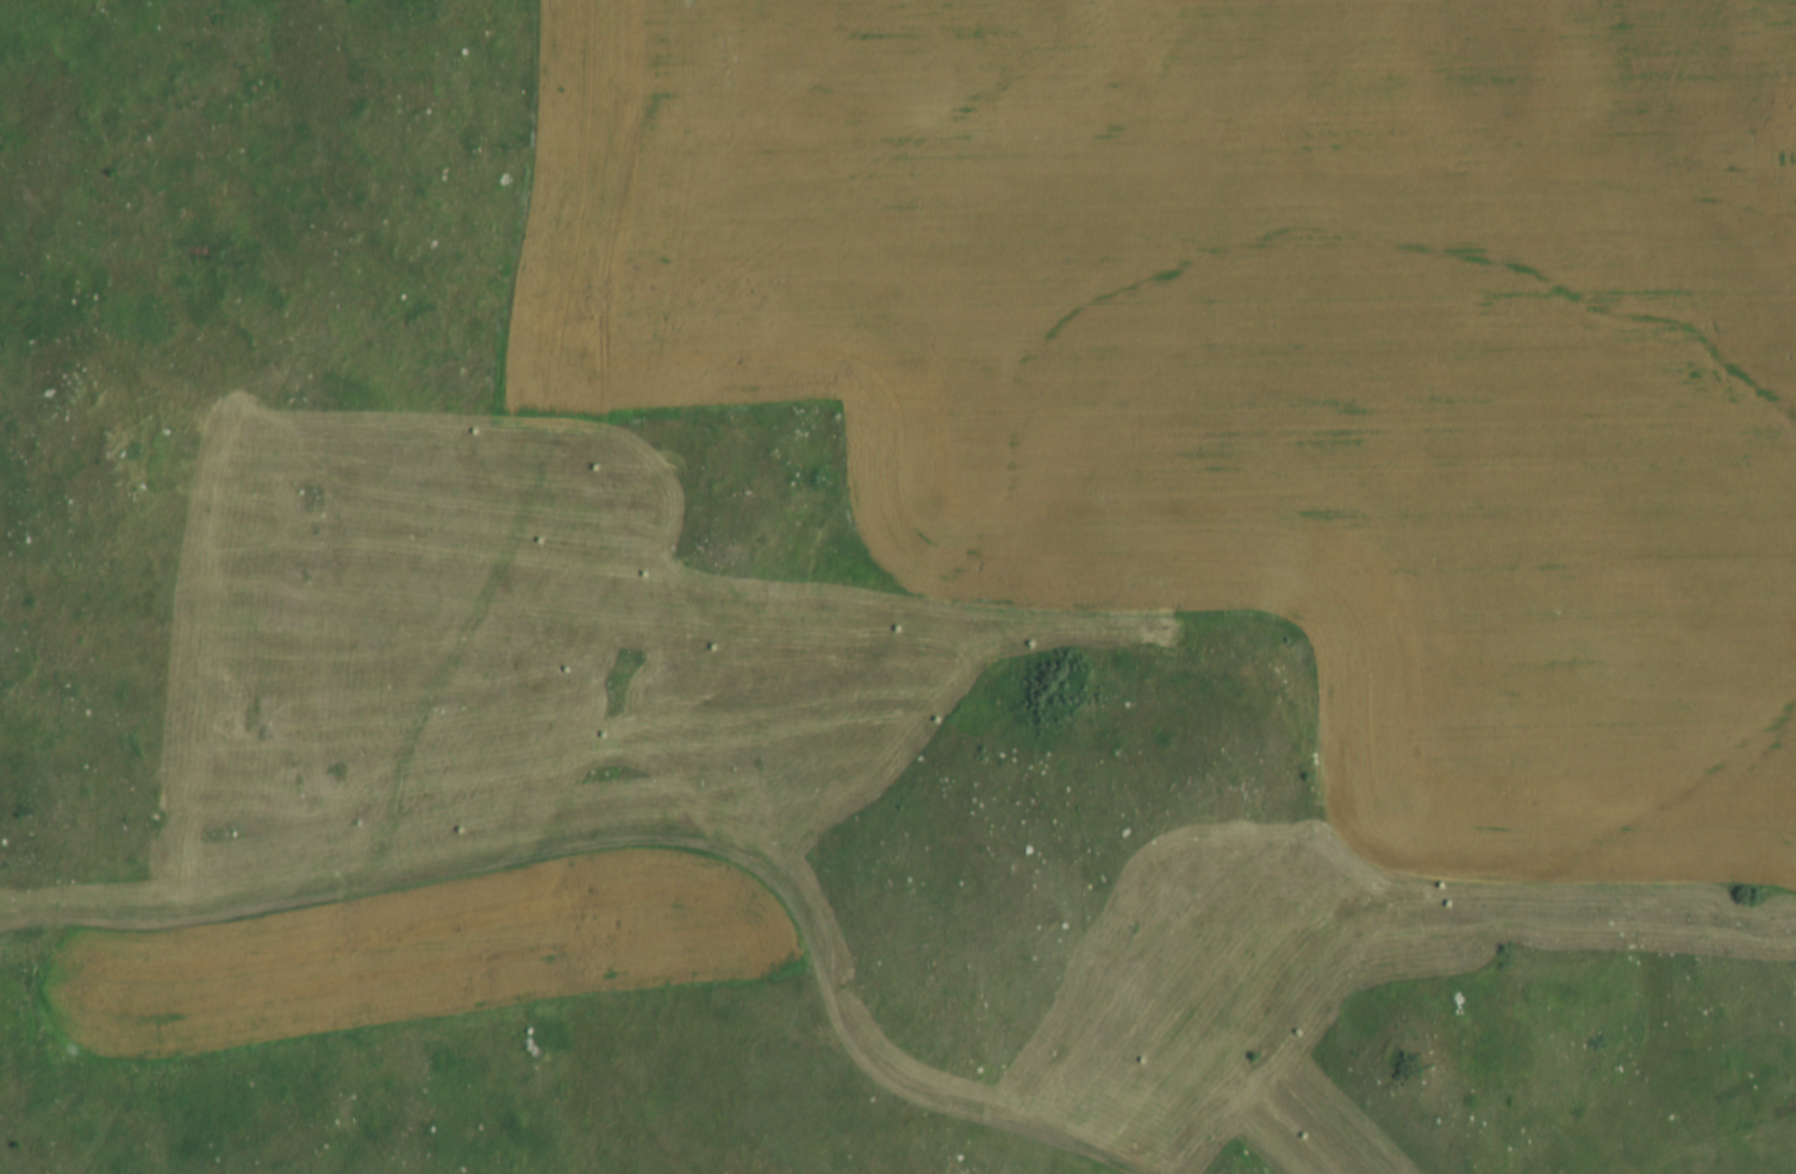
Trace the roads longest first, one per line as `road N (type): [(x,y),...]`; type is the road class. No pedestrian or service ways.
road 1 (track): [(1139,1173),(1098,1148),(940,1116),(866,1075),(834,1022),(811,950),(743,868),(682,845),(635,844),(388,903),(189,936),(0,932)]

